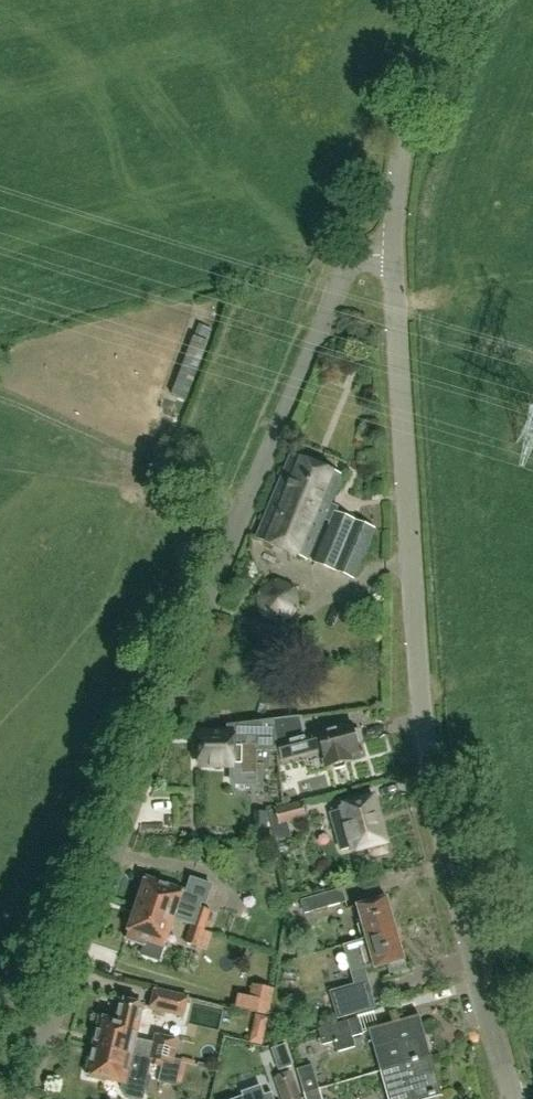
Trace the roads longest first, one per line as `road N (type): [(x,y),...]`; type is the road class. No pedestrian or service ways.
road 1 (residential): [(19,1098),(340,283),(360,257),(396,254)]
road 2 (unclassified): [(513,1098),(457,925),(417,666),(396,254)]
road 3 (residential): [(396,254),(411,109),(456,0)]

